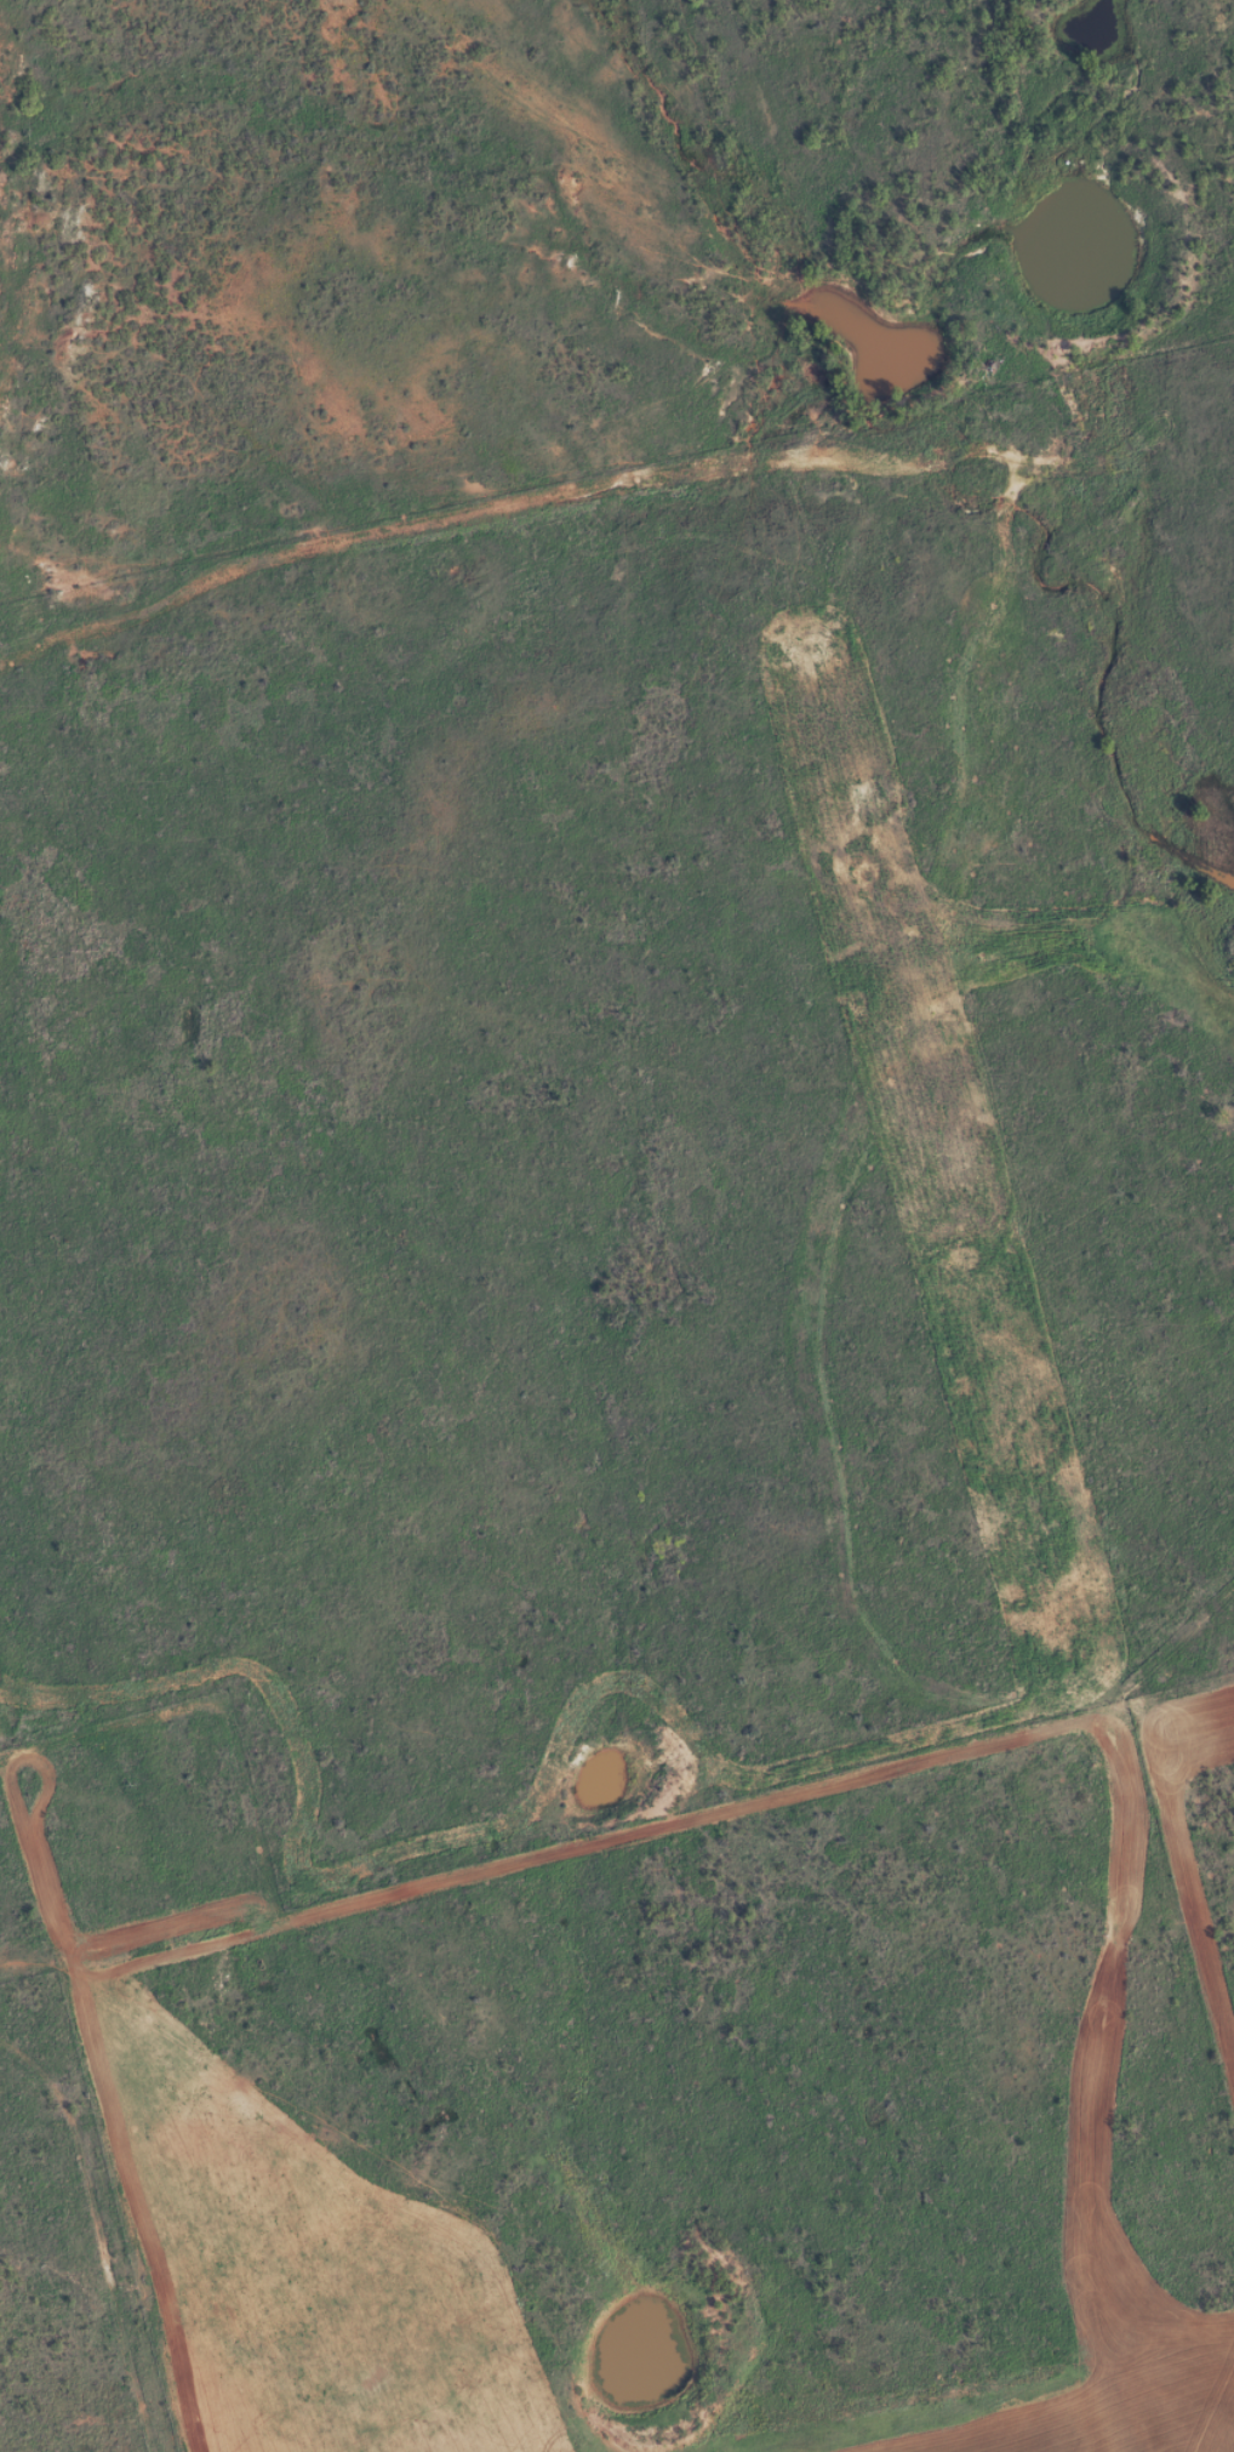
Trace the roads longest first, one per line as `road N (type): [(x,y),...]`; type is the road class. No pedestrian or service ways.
road 1 (residential): [(1233,98),(1099,99),(1033,115),(935,170)]

